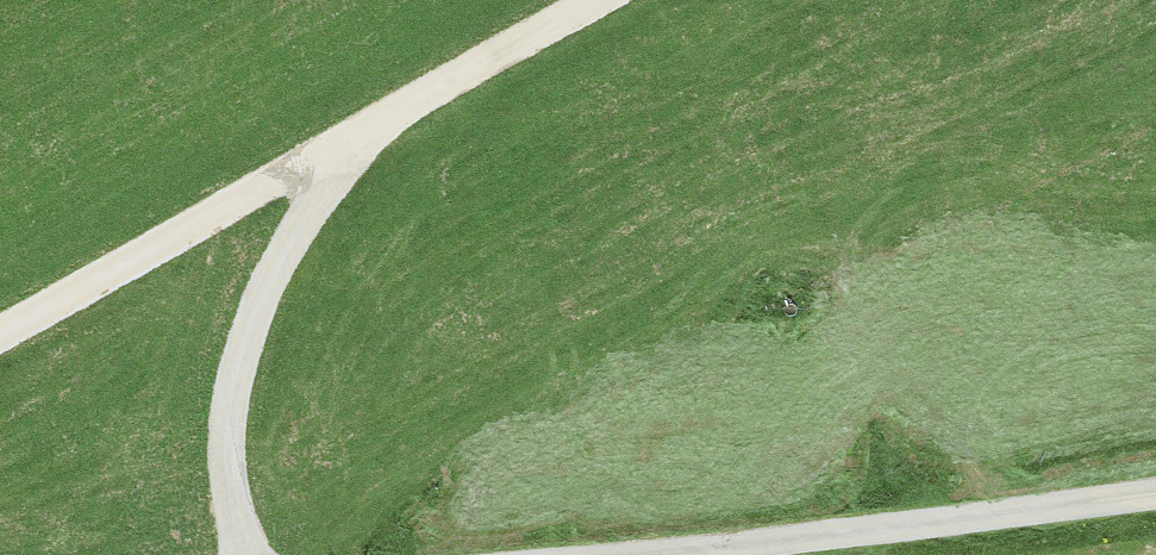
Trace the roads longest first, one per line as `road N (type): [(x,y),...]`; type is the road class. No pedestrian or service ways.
road 1 (track): [(654,554),(1155,492)]
road 2 (track): [(250,554),(217,491),(258,323),(378,135)]
road 3 (track): [(0,355),(378,135)]
road 4 (track): [(610,0),(378,135)]

